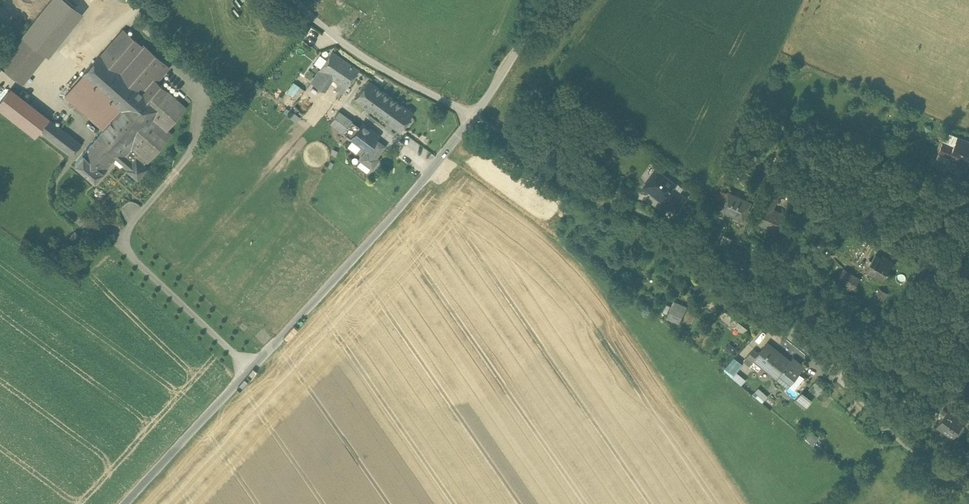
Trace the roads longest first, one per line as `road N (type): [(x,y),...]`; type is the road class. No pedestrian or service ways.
road 1 (residential): [(968,496),(676,237),(472,117)]
road 2 (unclassified): [(472,117),(403,208),(125,503)]
road 3 (residential): [(777,170),(968,288)]
road 4 (residential): [(295,0),(363,55),(472,117)]
road 5 (unclassified): [(552,0),(472,117)]

